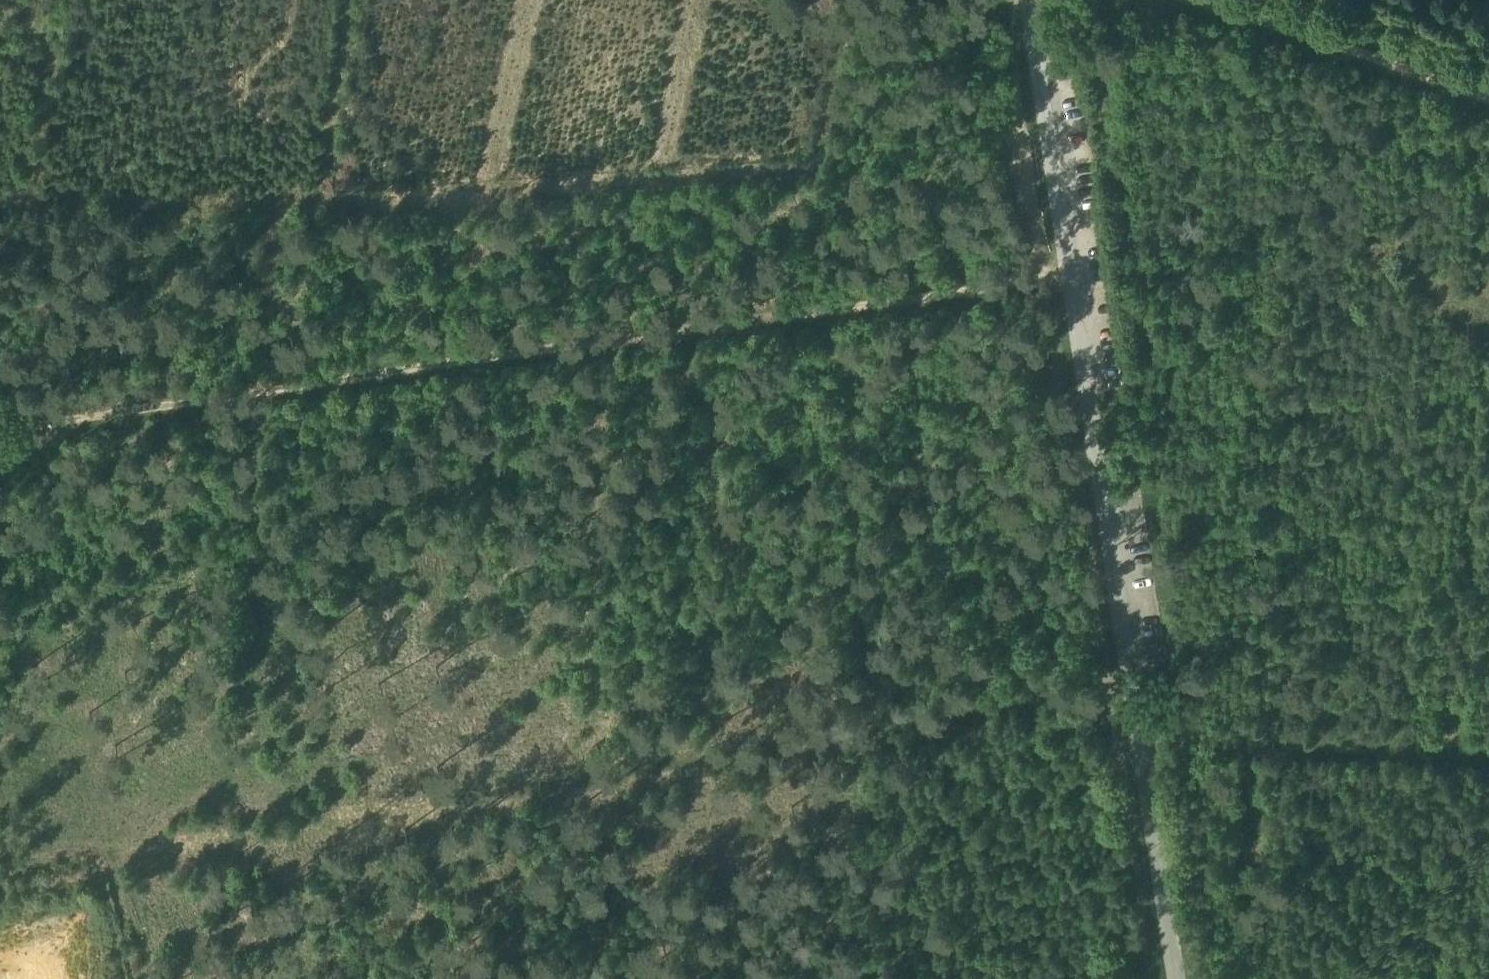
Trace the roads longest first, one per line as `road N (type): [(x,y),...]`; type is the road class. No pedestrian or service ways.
road 1 (track): [(1066,267),(0,417)]
road 2 (unclassified): [(1025,0),(1179,978)]
road 3 (track): [(1488,79),(1259,0)]

